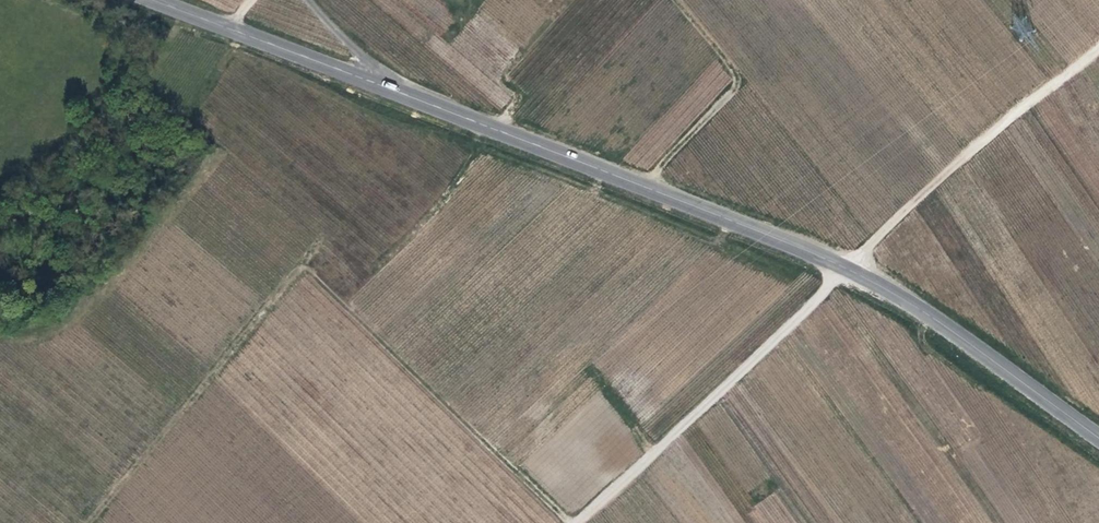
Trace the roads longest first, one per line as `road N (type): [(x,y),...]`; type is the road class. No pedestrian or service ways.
road 1 (secondary): [(1098,436),(903,298),(812,250),(171,0)]
road 2 (track): [(573,522),(968,154),(1098,50)]

